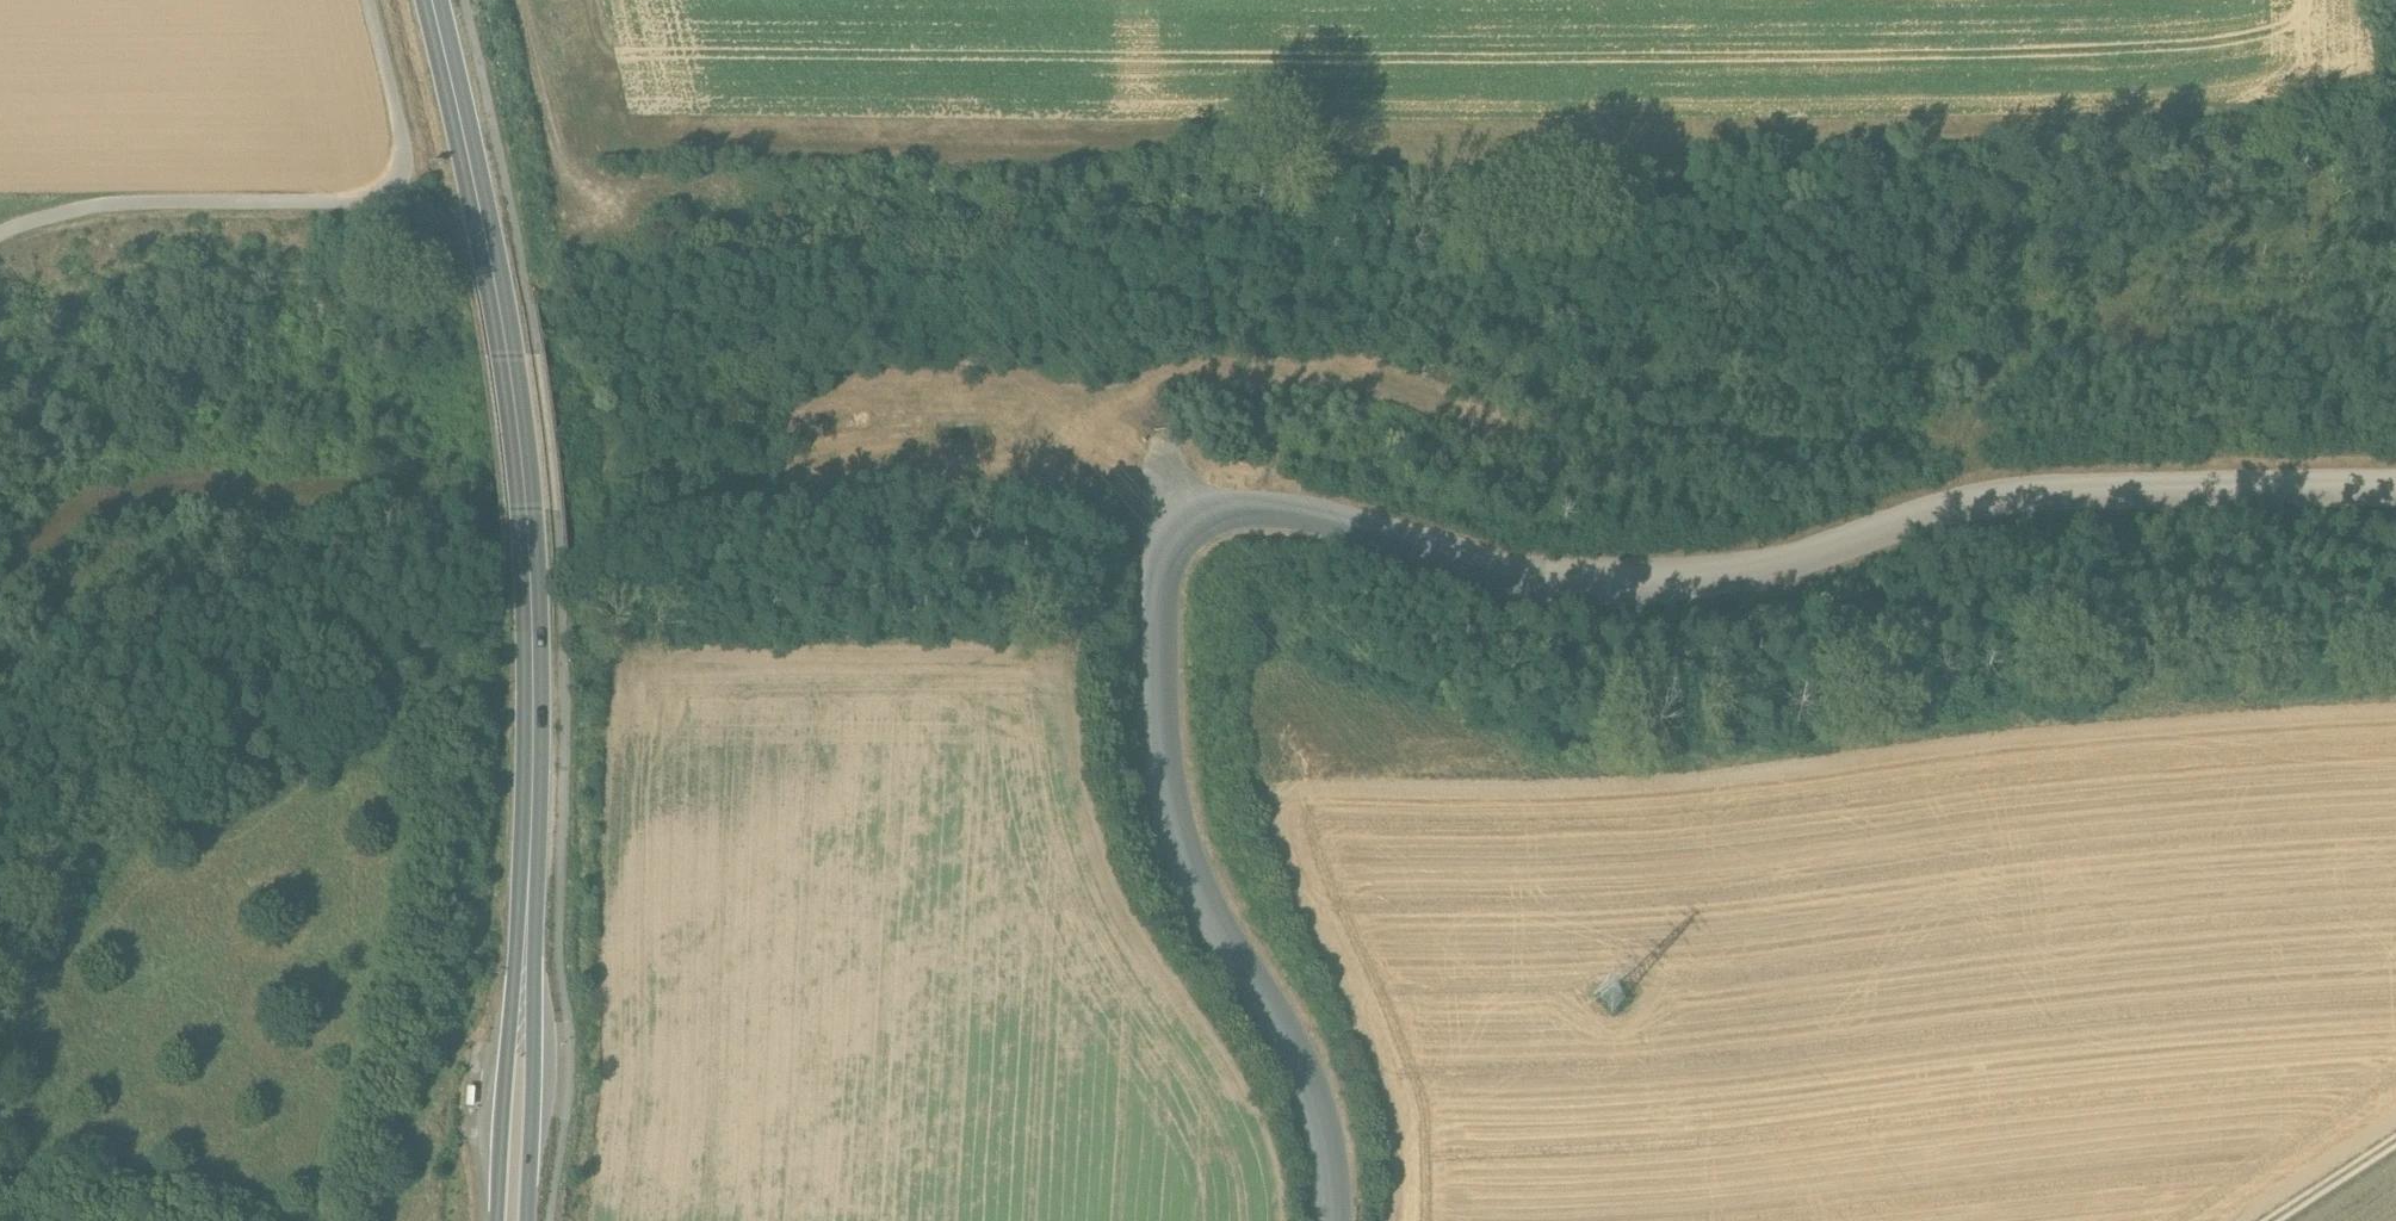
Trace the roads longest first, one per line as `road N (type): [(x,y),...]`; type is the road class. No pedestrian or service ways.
road 1 (secondary): [(507,1220),(536,684),(527,505),(511,356),(429,0)]
road 2 (track): [(0,581),(7,562),(59,512),(109,485),(168,474),(446,497),(583,489)]
road 3 (track): [(0,246),(69,216),(364,210),(388,199),(405,175),(407,150),(371,0)]
road 4 (track): [(507,0),(549,152),(578,212)]
road 5 (track): [(2395,1138),(2267,1220)]

